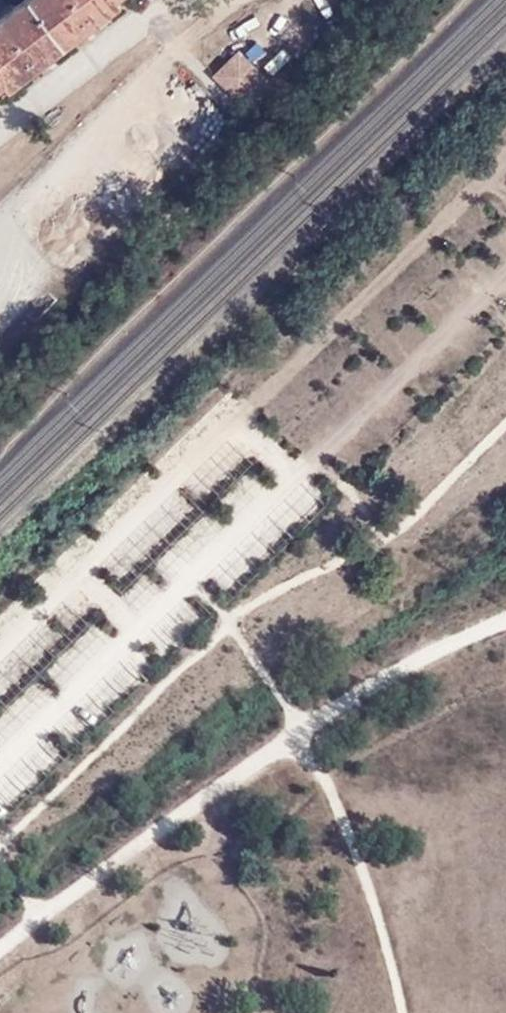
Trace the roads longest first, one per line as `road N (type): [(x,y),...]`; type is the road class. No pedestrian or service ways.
road 1 (track): [(0,764),(301,472),(244,420),(0,659)]
road 2 (track): [(0,949),(186,810),(376,685),(505,623)]
road 3 (track): [(244,420),(505,157)]
road 4 (track): [(505,277),(301,472)]

